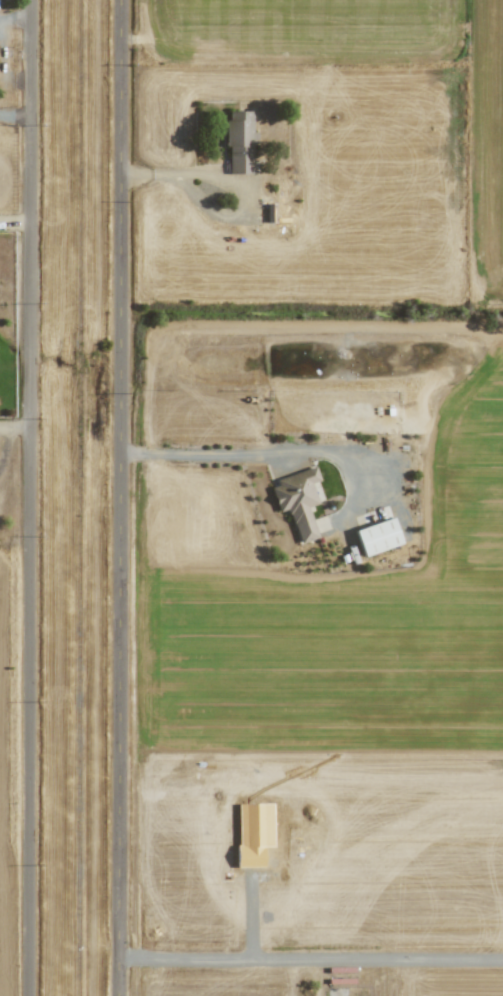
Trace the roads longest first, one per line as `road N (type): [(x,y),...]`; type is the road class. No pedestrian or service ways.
road 1 (residential): [(32,0),(30,995)]
road 2 (residential): [(121,0),(119,995)]

